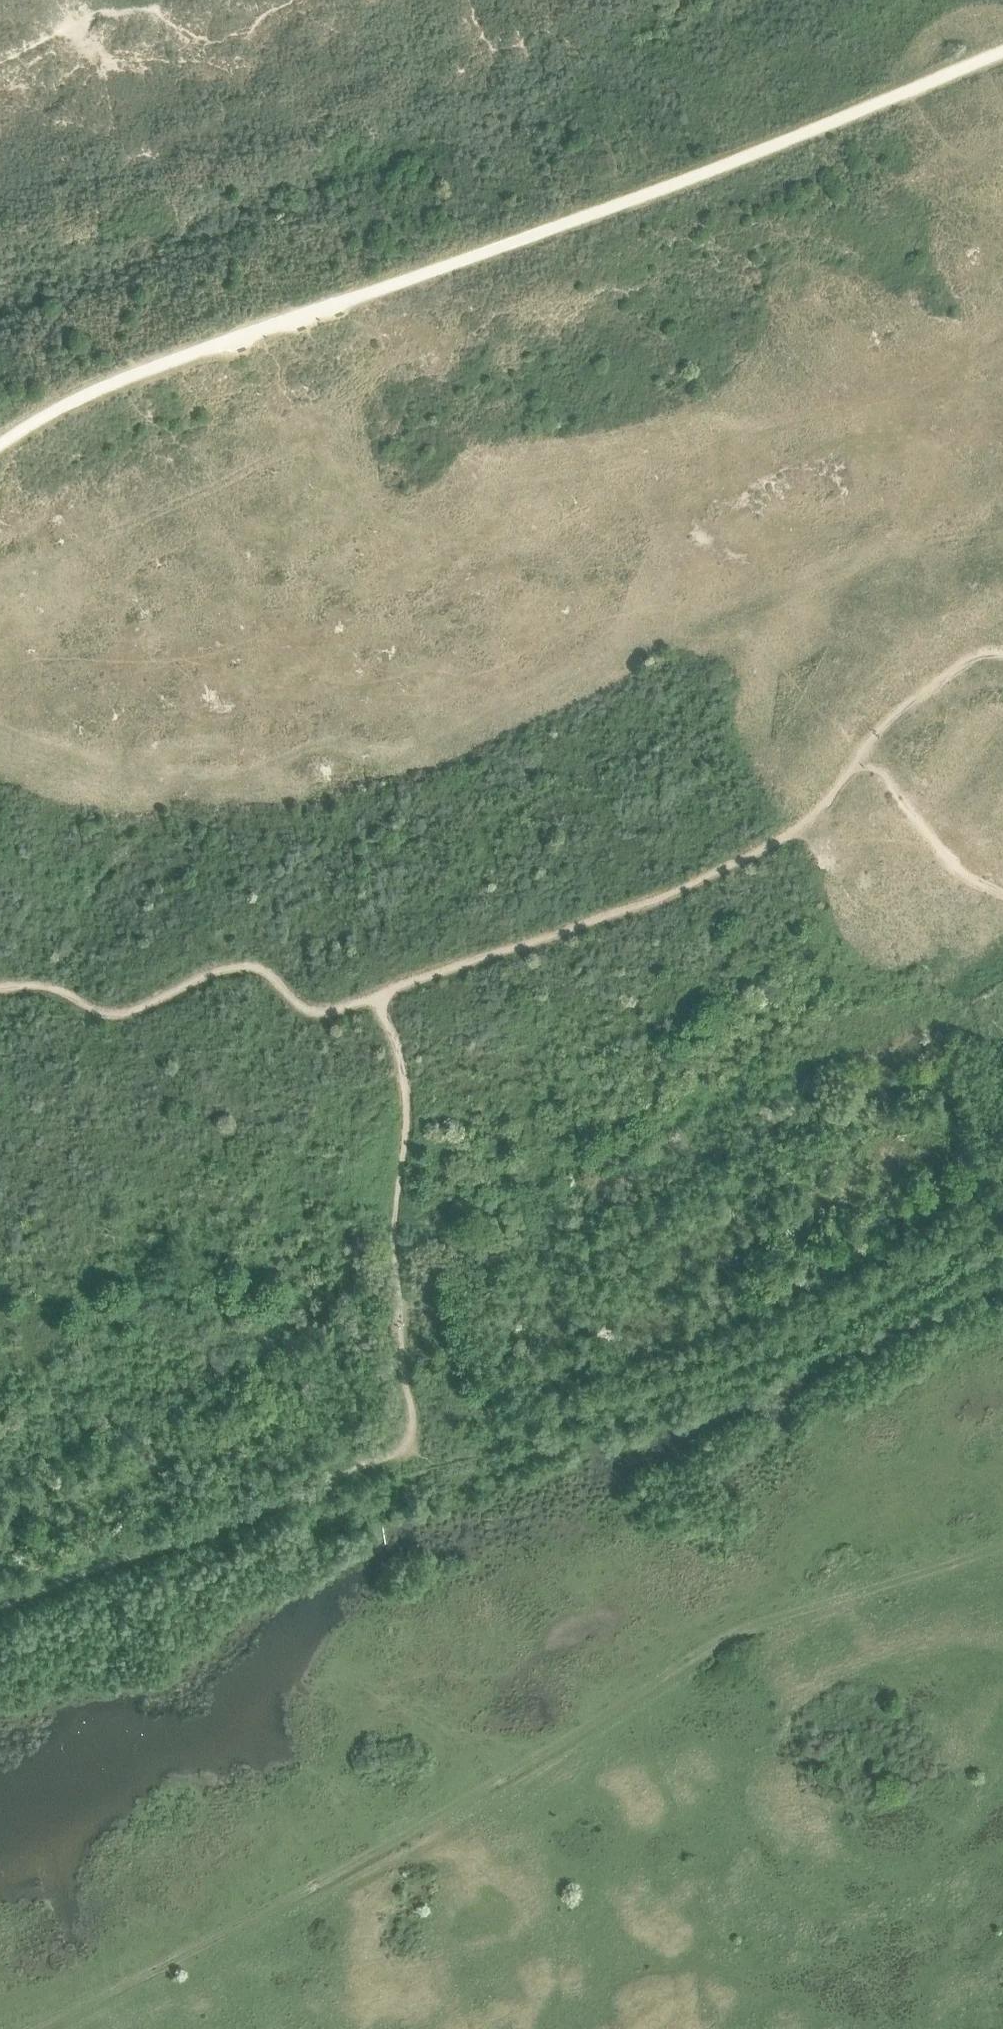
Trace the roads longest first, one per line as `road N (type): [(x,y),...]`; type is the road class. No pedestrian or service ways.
road 1 (track): [(55,2028),(345,1885),(778,1621),(1002,1555)]

